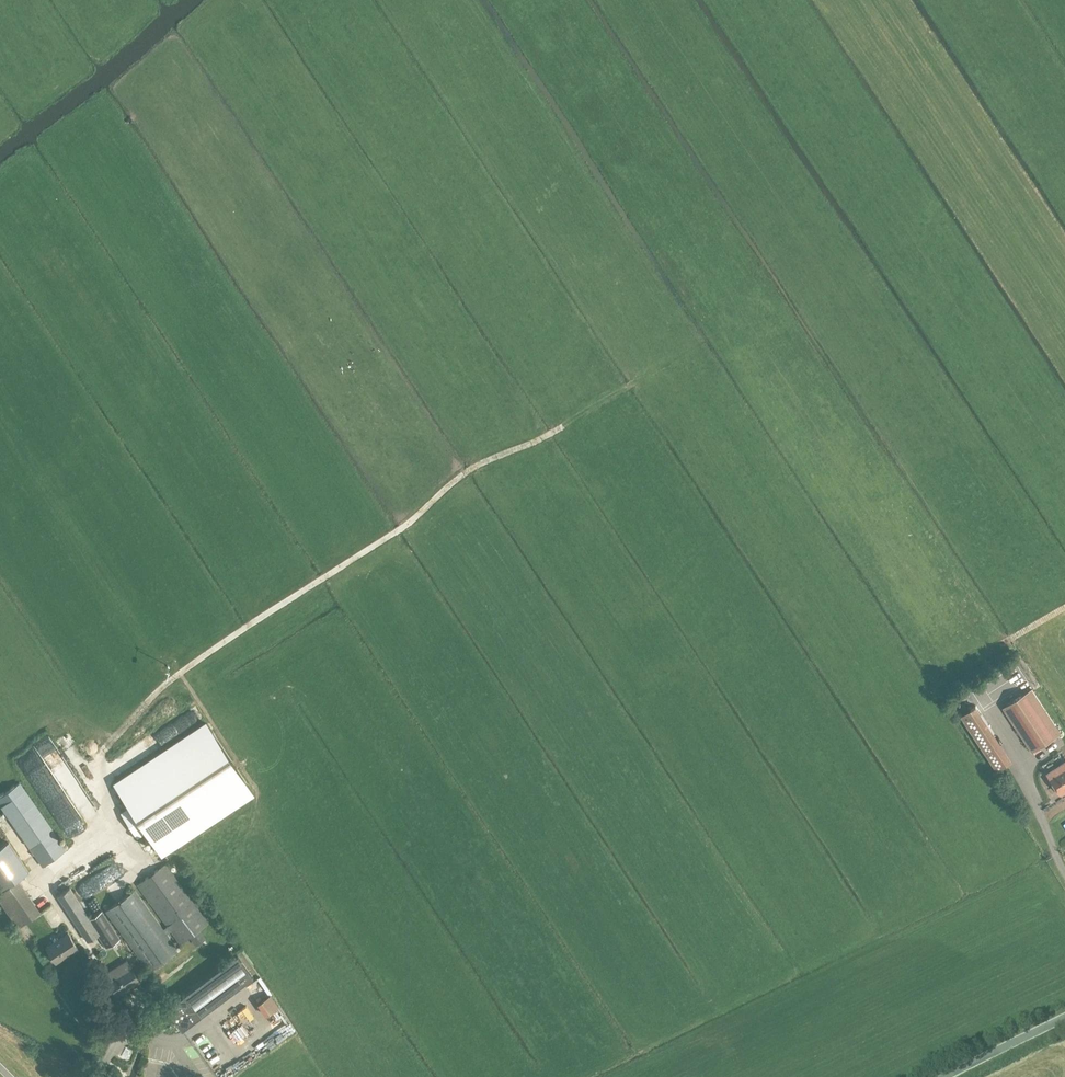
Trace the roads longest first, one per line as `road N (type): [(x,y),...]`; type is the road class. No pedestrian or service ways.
road 1 (unclassified): [(946,1076),(1064,1018)]

